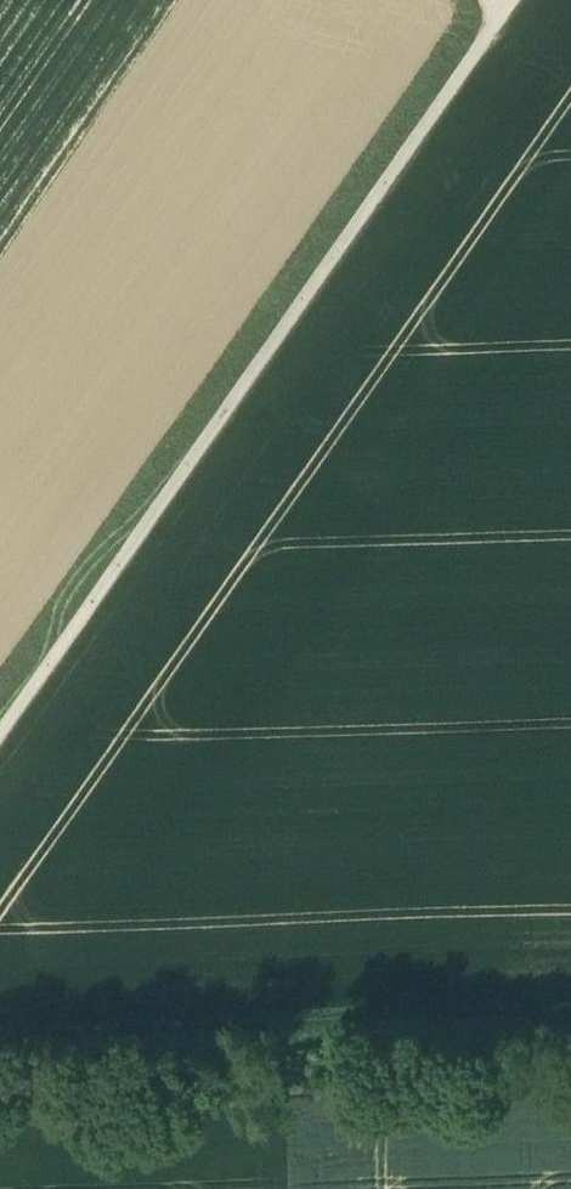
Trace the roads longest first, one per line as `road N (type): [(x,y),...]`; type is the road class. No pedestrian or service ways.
road 1 (track): [(511,0),(0,731)]
road 2 (track): [(570,1015),(0,1033)]
road 3 (track): [(138,530),(0,512)]

